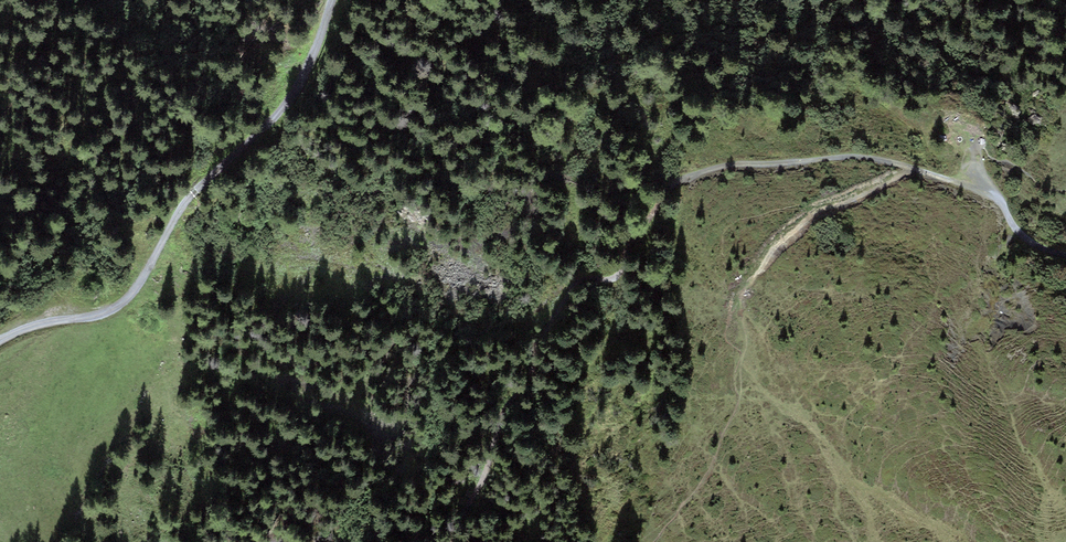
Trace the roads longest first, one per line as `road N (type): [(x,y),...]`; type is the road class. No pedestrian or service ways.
road 1 (track): [(906,166),(856,153),(722,166),(680,178),(619,273),(566,295),(449,541)]
road 2 (track): [(0,343),(30,328),(118,313),(232,157),(295,92),(315,62),(336,0)]
road 3 (track): [(822,207),(774,240),(731,316)]
road 4 (track): [(970,185),(1050,253),(1065,255)]

